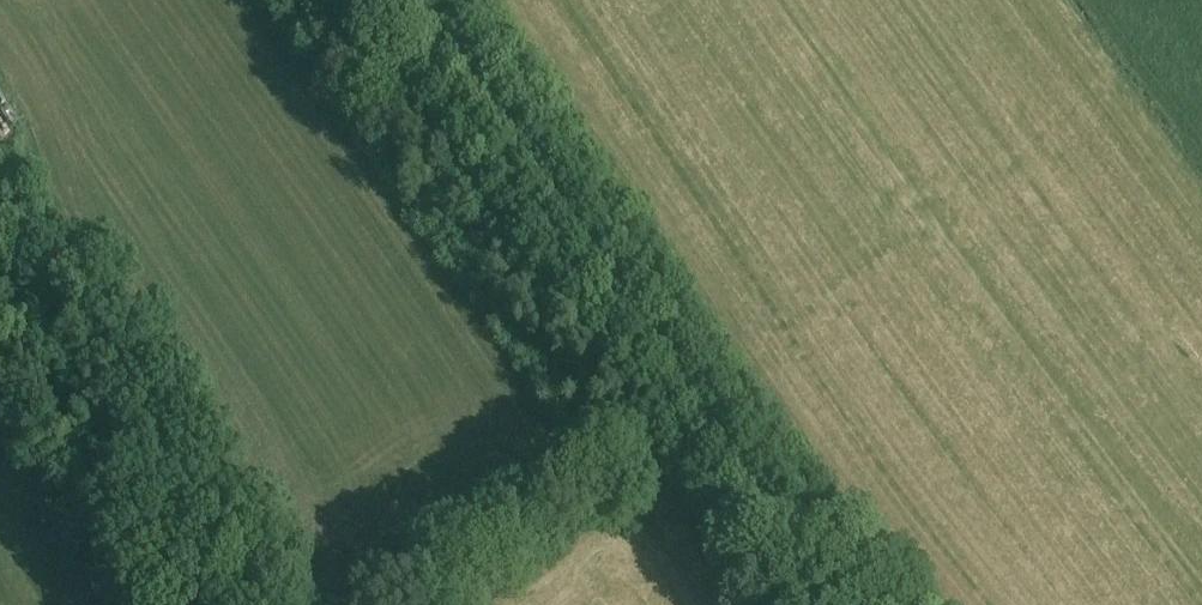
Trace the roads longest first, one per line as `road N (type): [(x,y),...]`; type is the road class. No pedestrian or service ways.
road 1 (unclassified): [(827,604),(412,0)]

